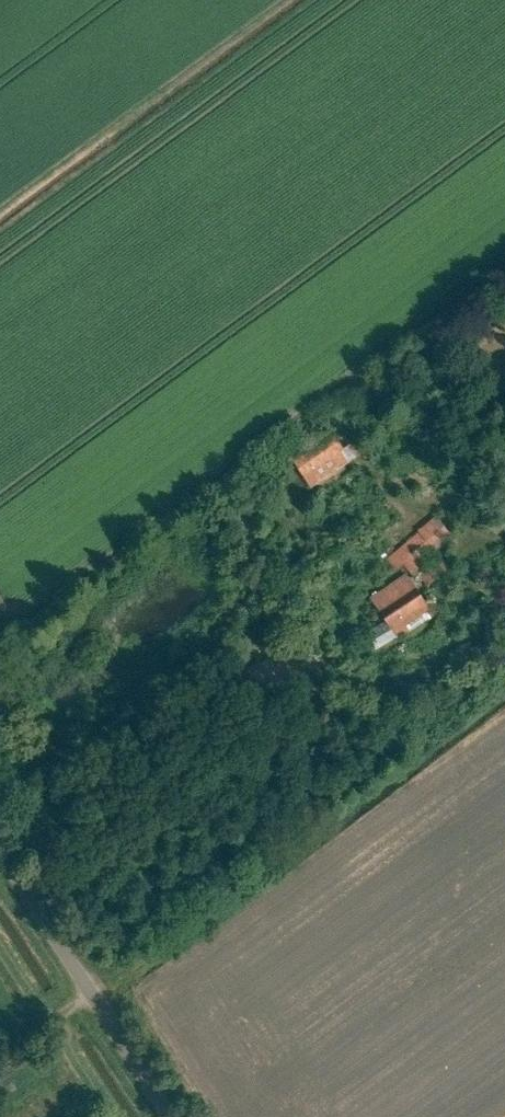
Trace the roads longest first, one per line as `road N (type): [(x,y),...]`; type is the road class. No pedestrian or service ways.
road 1 (unclassified): [(165,1116),(0,856)]

